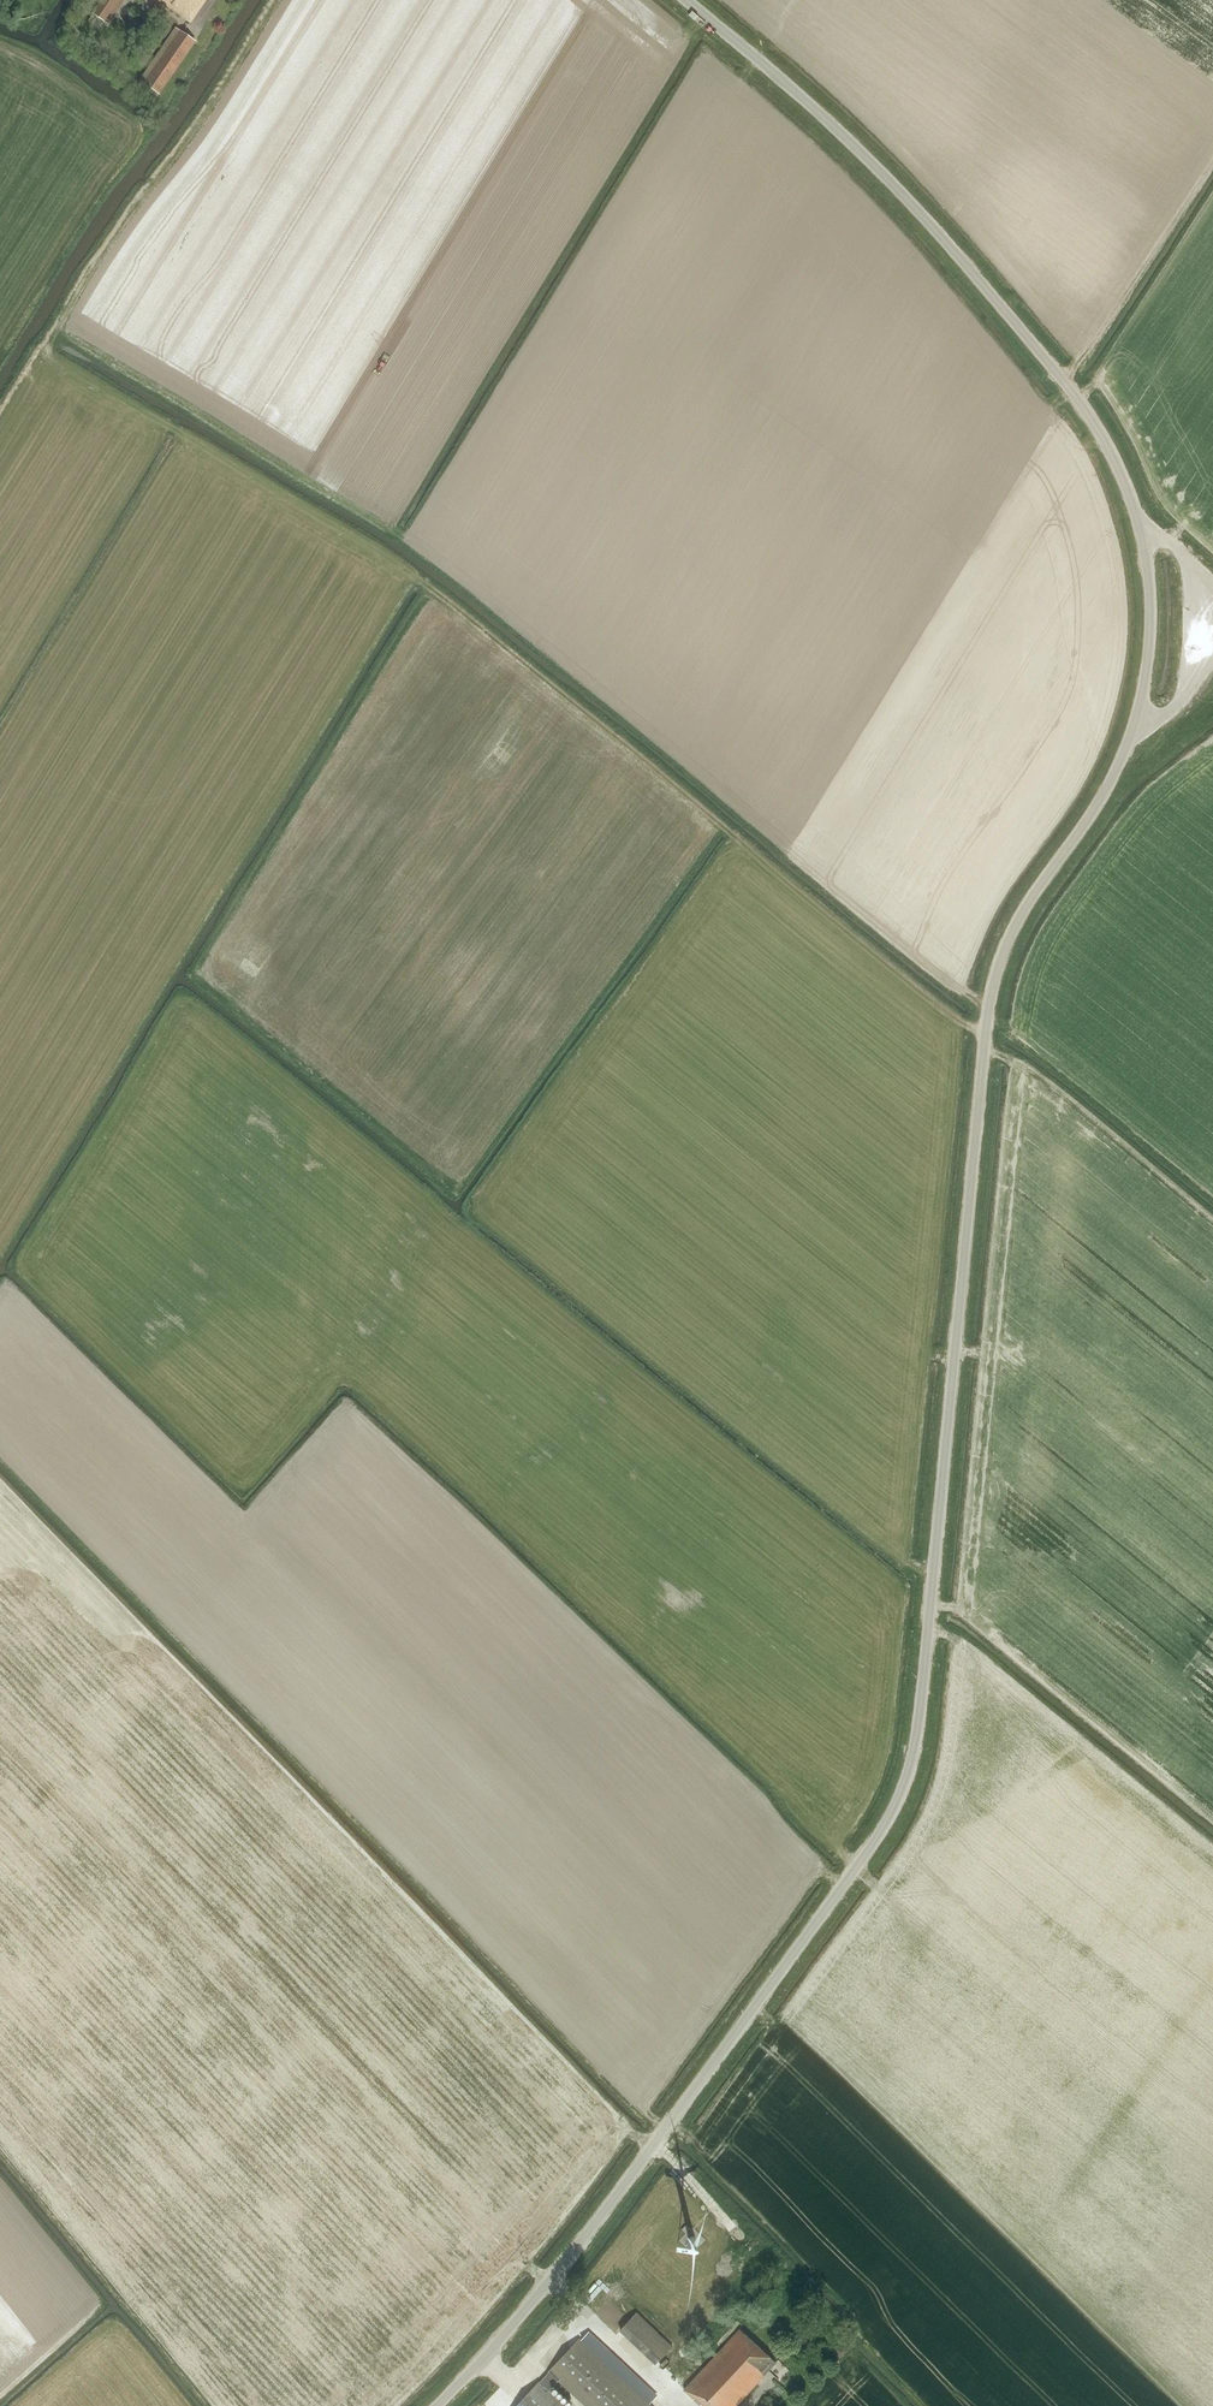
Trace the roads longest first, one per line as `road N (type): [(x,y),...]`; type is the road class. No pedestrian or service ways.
road 1 (unclassified): [(437,2405),(581,2243),(881,1838),(912,1772),(989,1003),(1021,917),(1118,773),(1140,711),(1150,636),(1148,572),(1121,470),(1050,361),(797,96),(682,0)]

